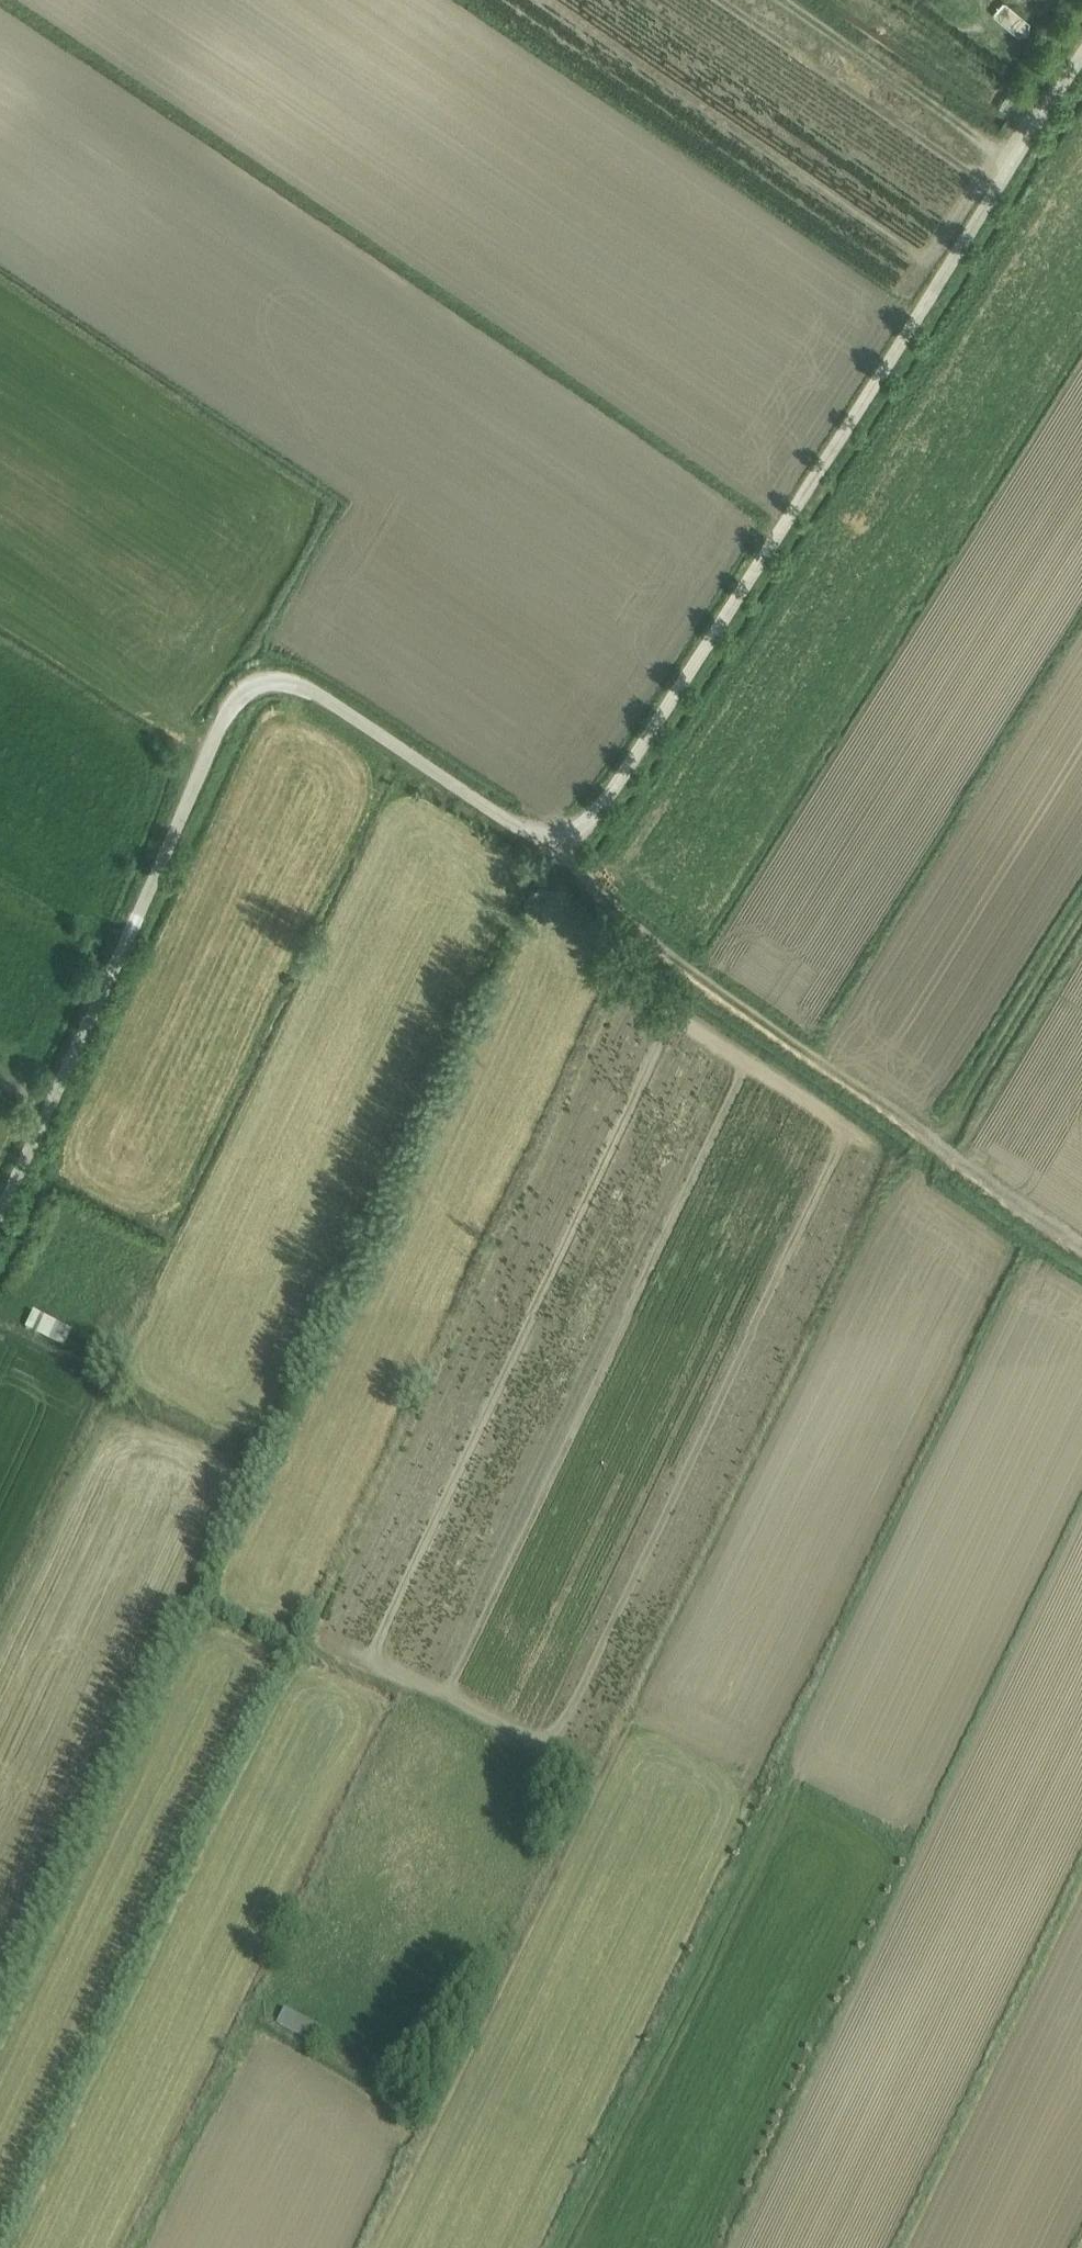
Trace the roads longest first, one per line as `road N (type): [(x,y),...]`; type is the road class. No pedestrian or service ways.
road 1 (unclassified): [(1081,60),(604,807),(562,851),(304,692),(283,684),(241,692),(0,1202)]

